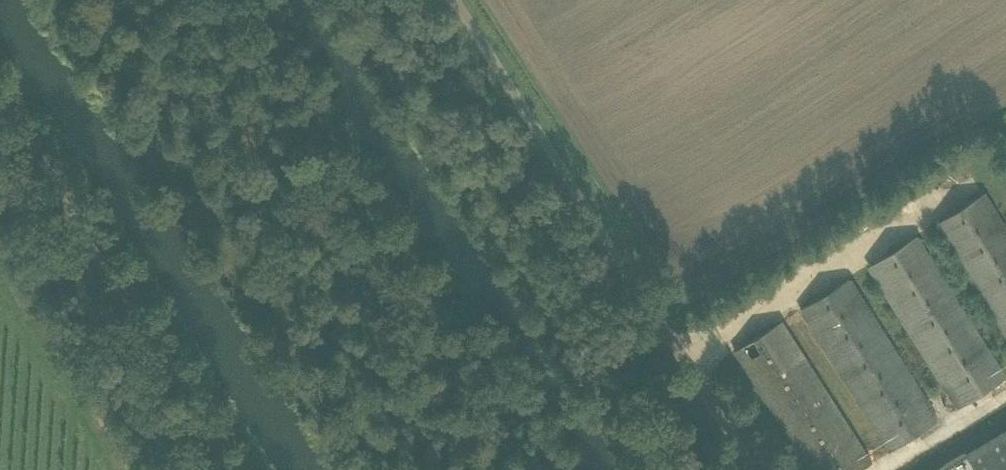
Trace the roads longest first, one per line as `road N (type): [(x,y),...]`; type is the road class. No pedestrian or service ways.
road 1 (unclassified): [(463,0),(761,469)]

